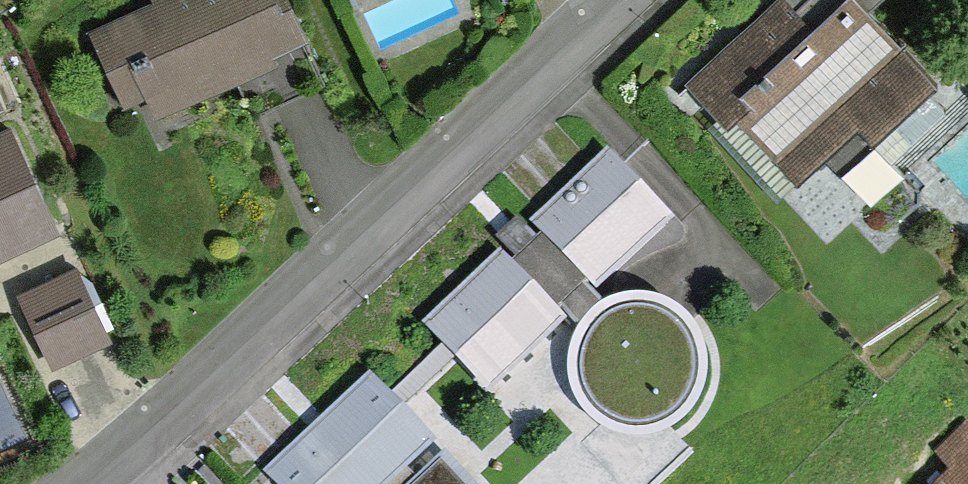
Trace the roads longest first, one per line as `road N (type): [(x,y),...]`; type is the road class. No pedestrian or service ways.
road 1 (residential): [(79,483),(147,436),(608,0)]

